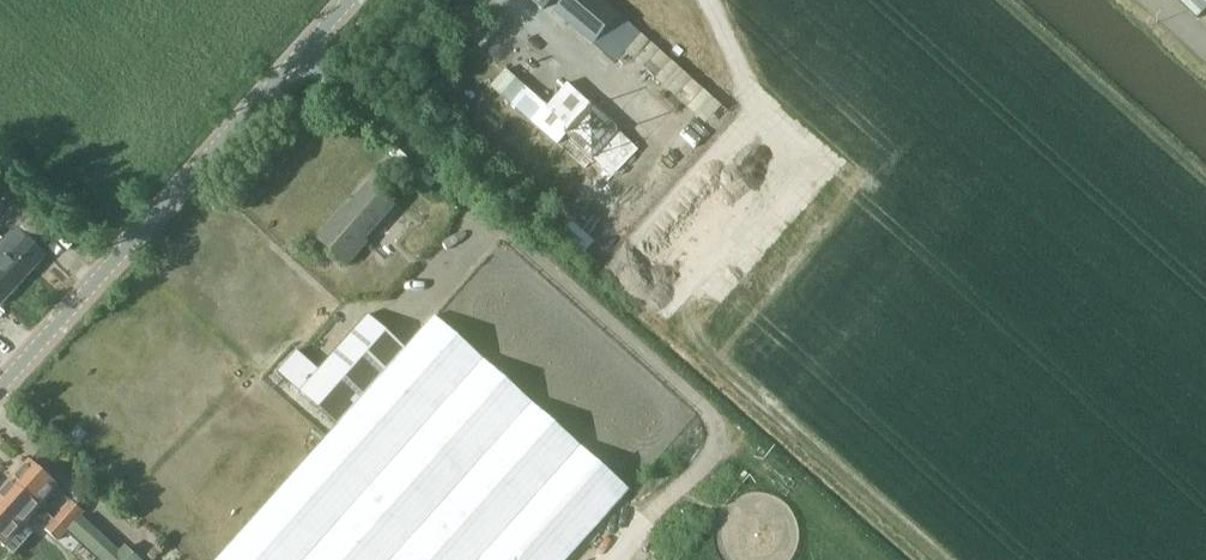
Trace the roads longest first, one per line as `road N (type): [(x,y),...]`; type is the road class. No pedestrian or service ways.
road 1 (unclassified): [(0,386),(348,0)]

